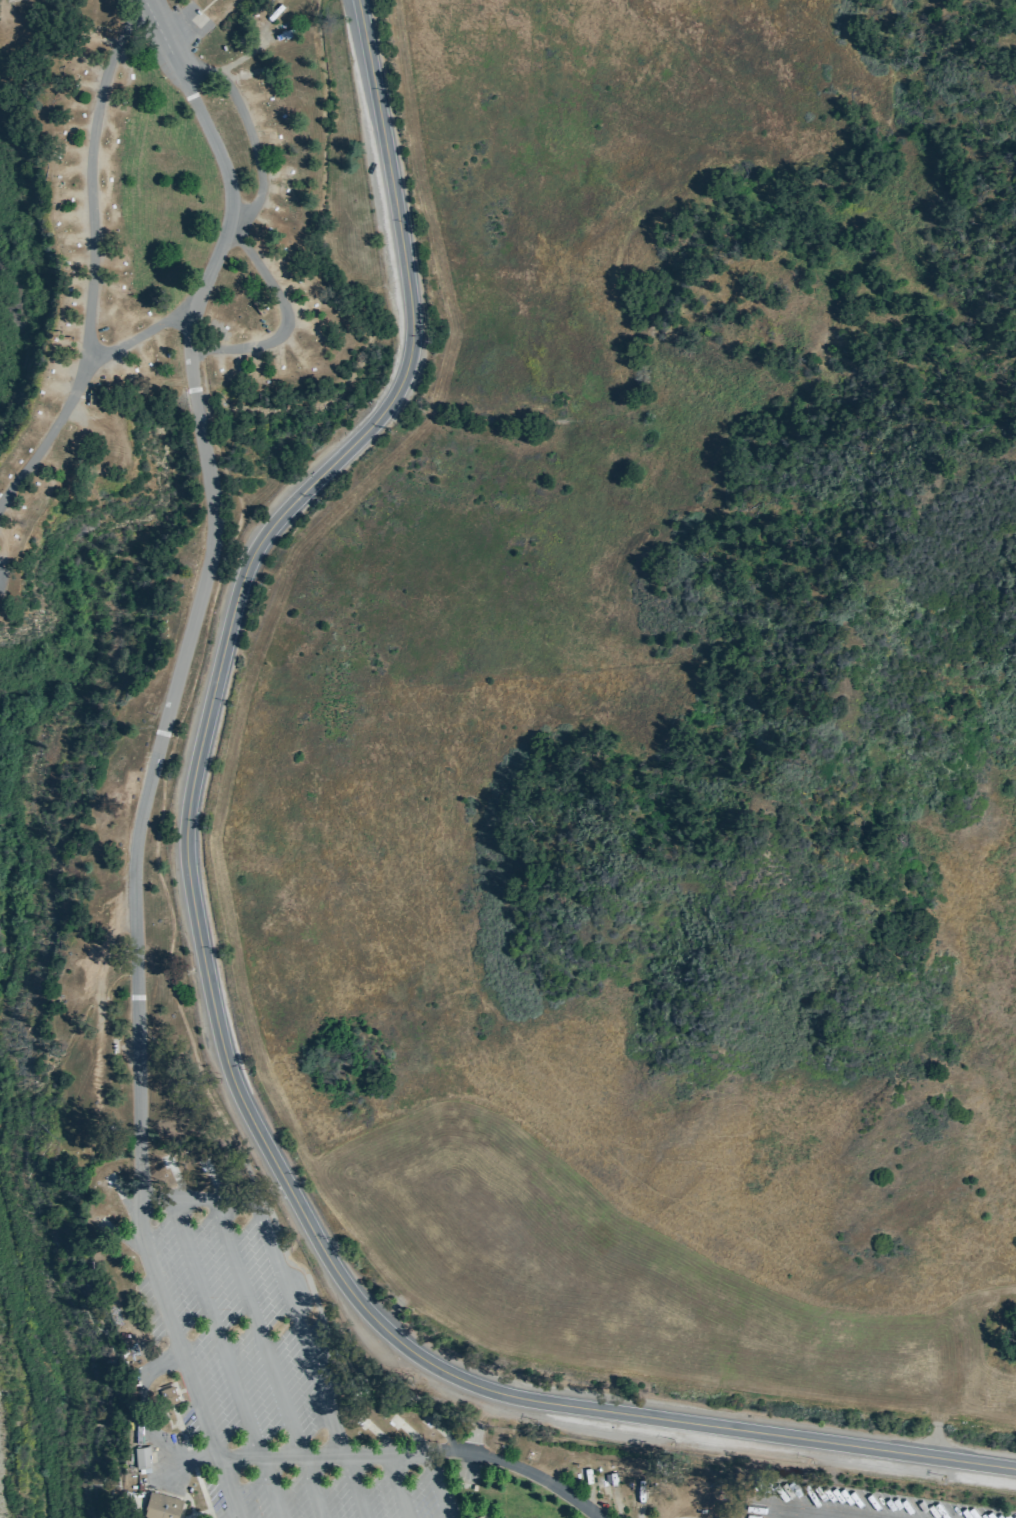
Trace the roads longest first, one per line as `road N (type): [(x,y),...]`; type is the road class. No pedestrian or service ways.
road 1 (tertiary): [(1015,1469),(510,1395),(430,1364),(369,1312),(245,1093),(212,971),(194,836),(226,674)]
road 2 (tertiary): [(226,674),(262,556),(397,405),(417,346),(411,256),(363,0)]

